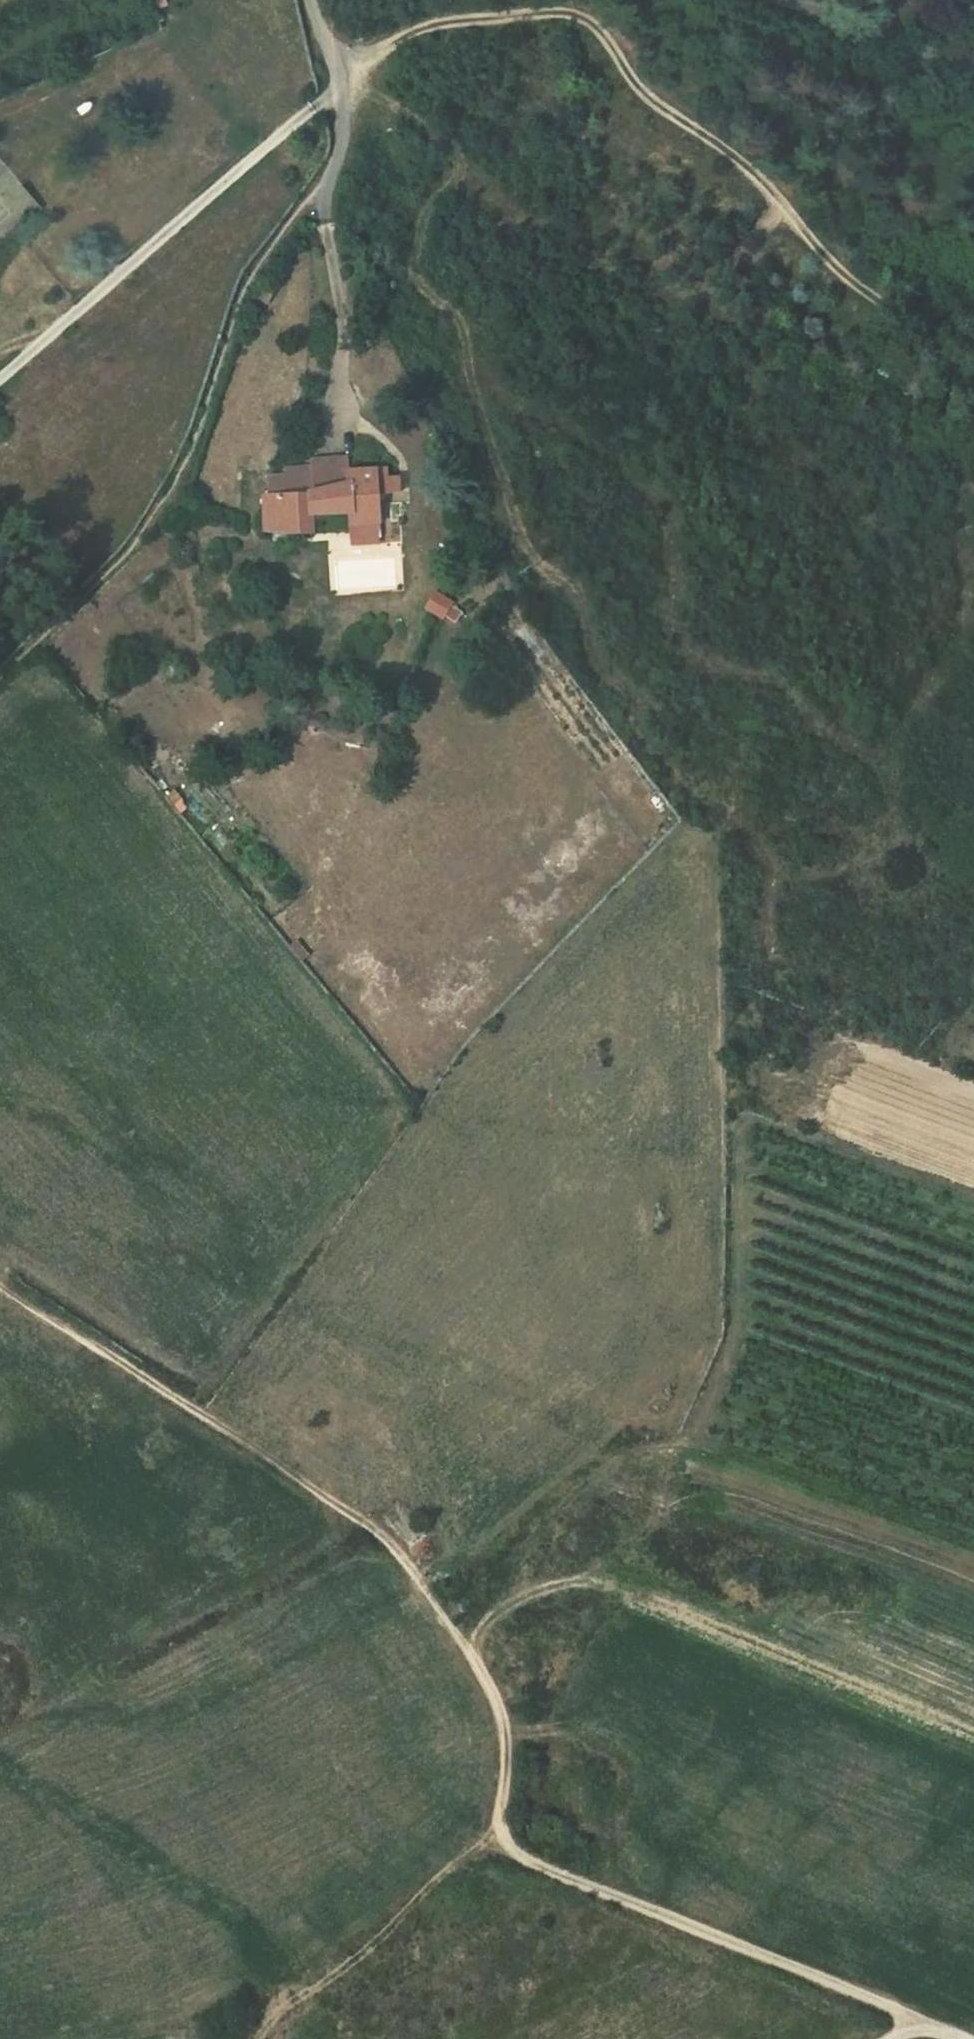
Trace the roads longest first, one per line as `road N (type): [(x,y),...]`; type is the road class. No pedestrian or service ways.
road 1 (track): [(922,2025),(500,1839),(510,1745),(501,1708),(482,1662),(409,1563),(375,1528),(252,1443),(0,1286)]
road 2 (track): [(0,664),(150,514),(249,276),(329,148)]
road 3 (residential): [(306,0),(334,80),(316,217)]
road 4 (track): [(779,0),(973,66)]

